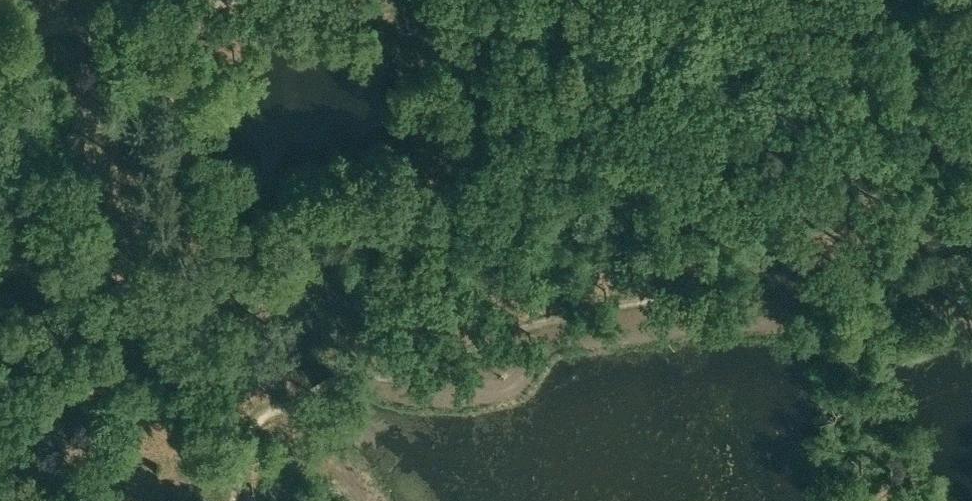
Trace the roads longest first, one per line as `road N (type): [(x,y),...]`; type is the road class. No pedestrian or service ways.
road 1 (track): [(0,36),(205,0)]

